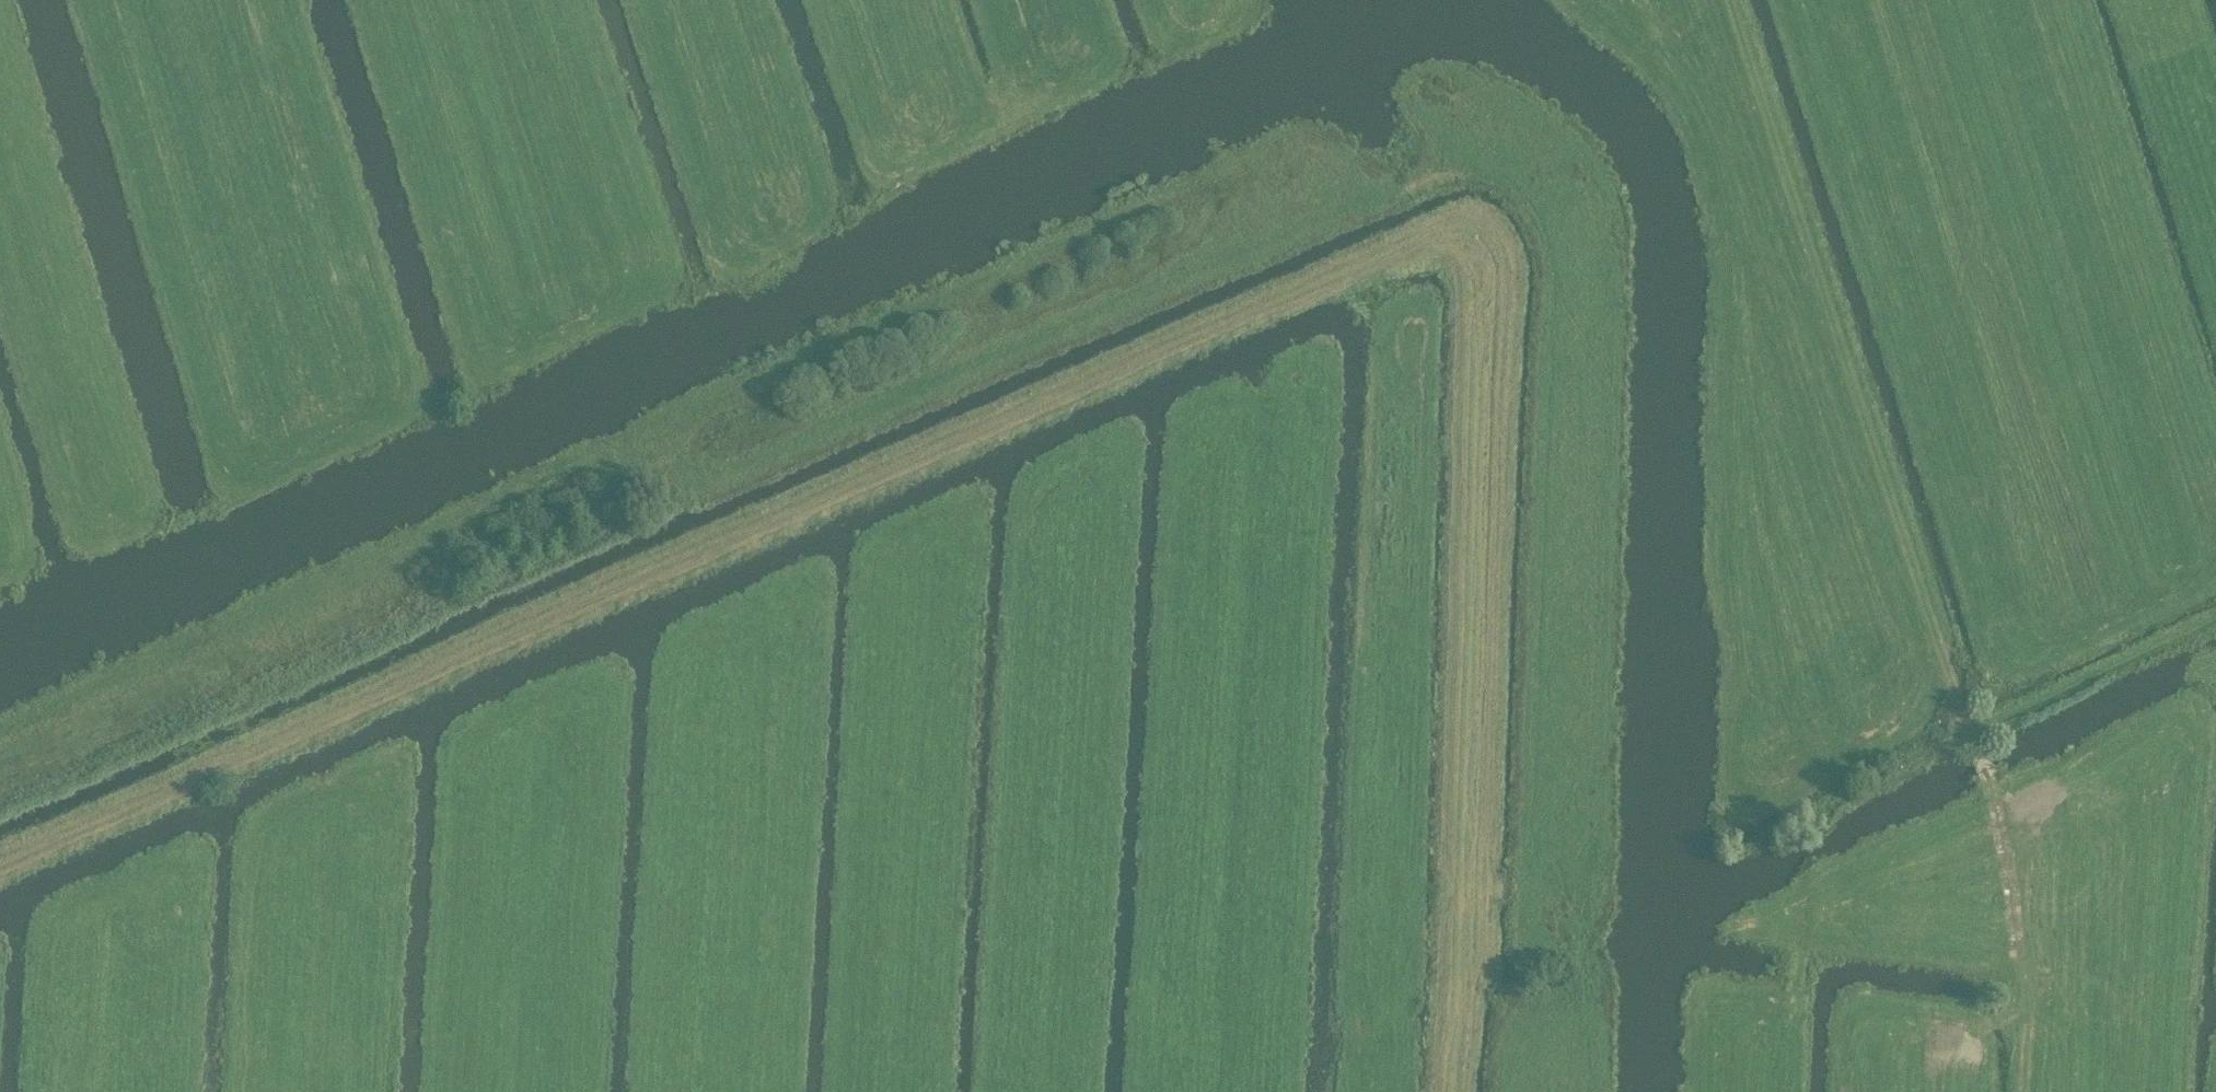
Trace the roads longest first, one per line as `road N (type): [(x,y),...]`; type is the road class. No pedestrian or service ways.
road 1 (track): [(0,870),(1452,239),(1498,259),(1455,1091)]
road 2 (track): [(1976,739),(1738,0)]
road 3 (track): [(1976,739),(2215,622)]

